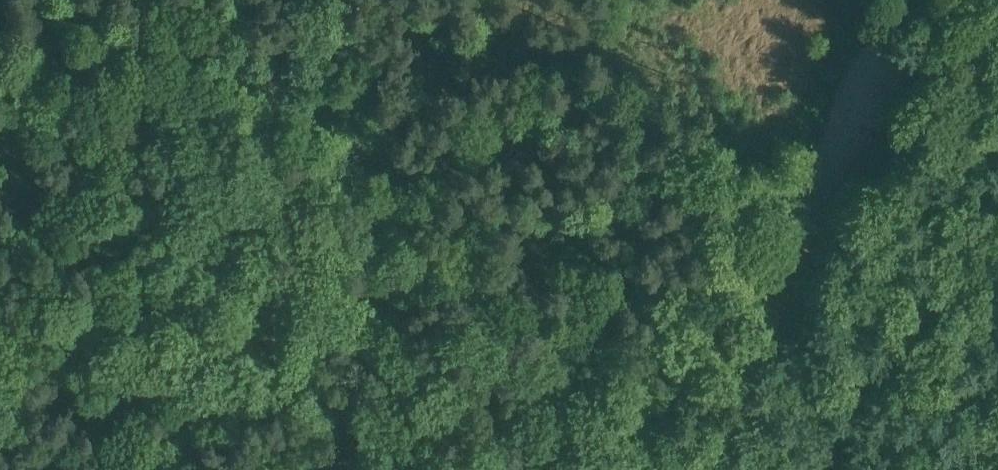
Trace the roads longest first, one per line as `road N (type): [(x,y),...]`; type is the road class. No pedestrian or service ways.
road 1 (track): [(788,235),(691,469)]

